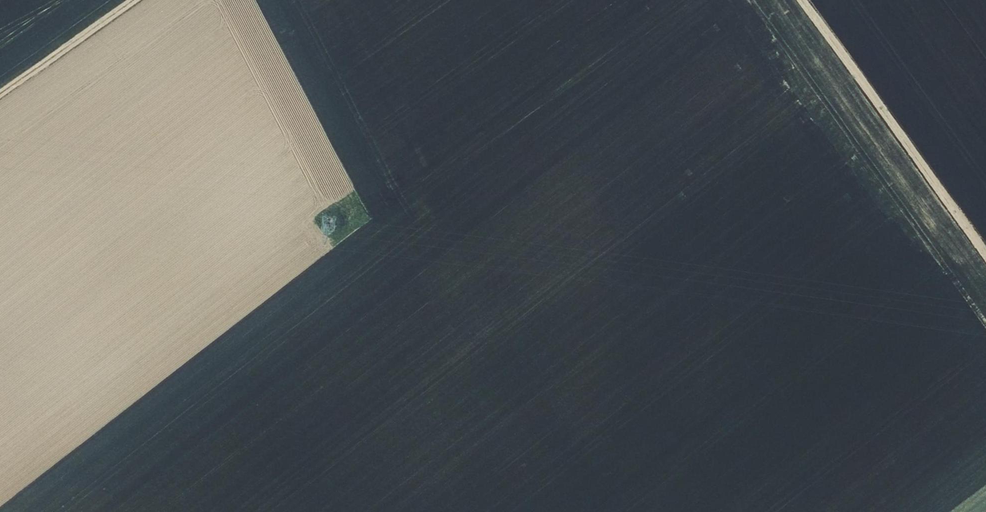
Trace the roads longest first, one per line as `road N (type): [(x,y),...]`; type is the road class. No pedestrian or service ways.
road 1 (track): [(985,256),(803,0)]
road 2 (track): [(143,0),(0,99)]

